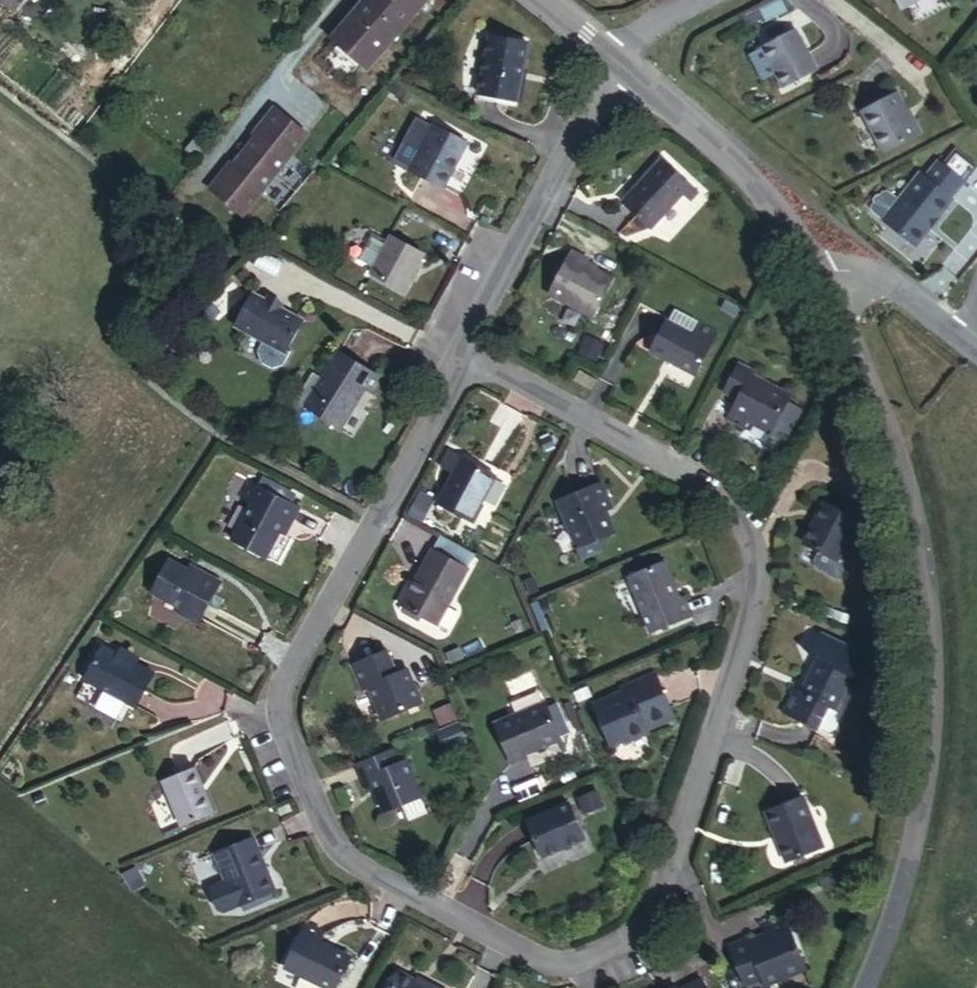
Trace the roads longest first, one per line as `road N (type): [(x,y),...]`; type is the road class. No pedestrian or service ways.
road 1 (residential): [(465,365),(281,691),(278,722),(330,843),(352,873),(525,957),(564,966),(607,955),(639,933),(754,592),(742,543),(695,478)]
road 2 (tertiary): [(858,987),(897,919),(926,793),(930,612),(892,446),(815,251)]
road 3 (residential): [(610,68),(465,365)]
road 4 (tertiary): [(815,251),(610,68)]
road 5 (residential): [(695,478),(465,365)]
road 6 (tertiary): [(972,346),(881,276),(815,251)]
road 7 (residential): [(709,0),(638,36),(610,68)]

